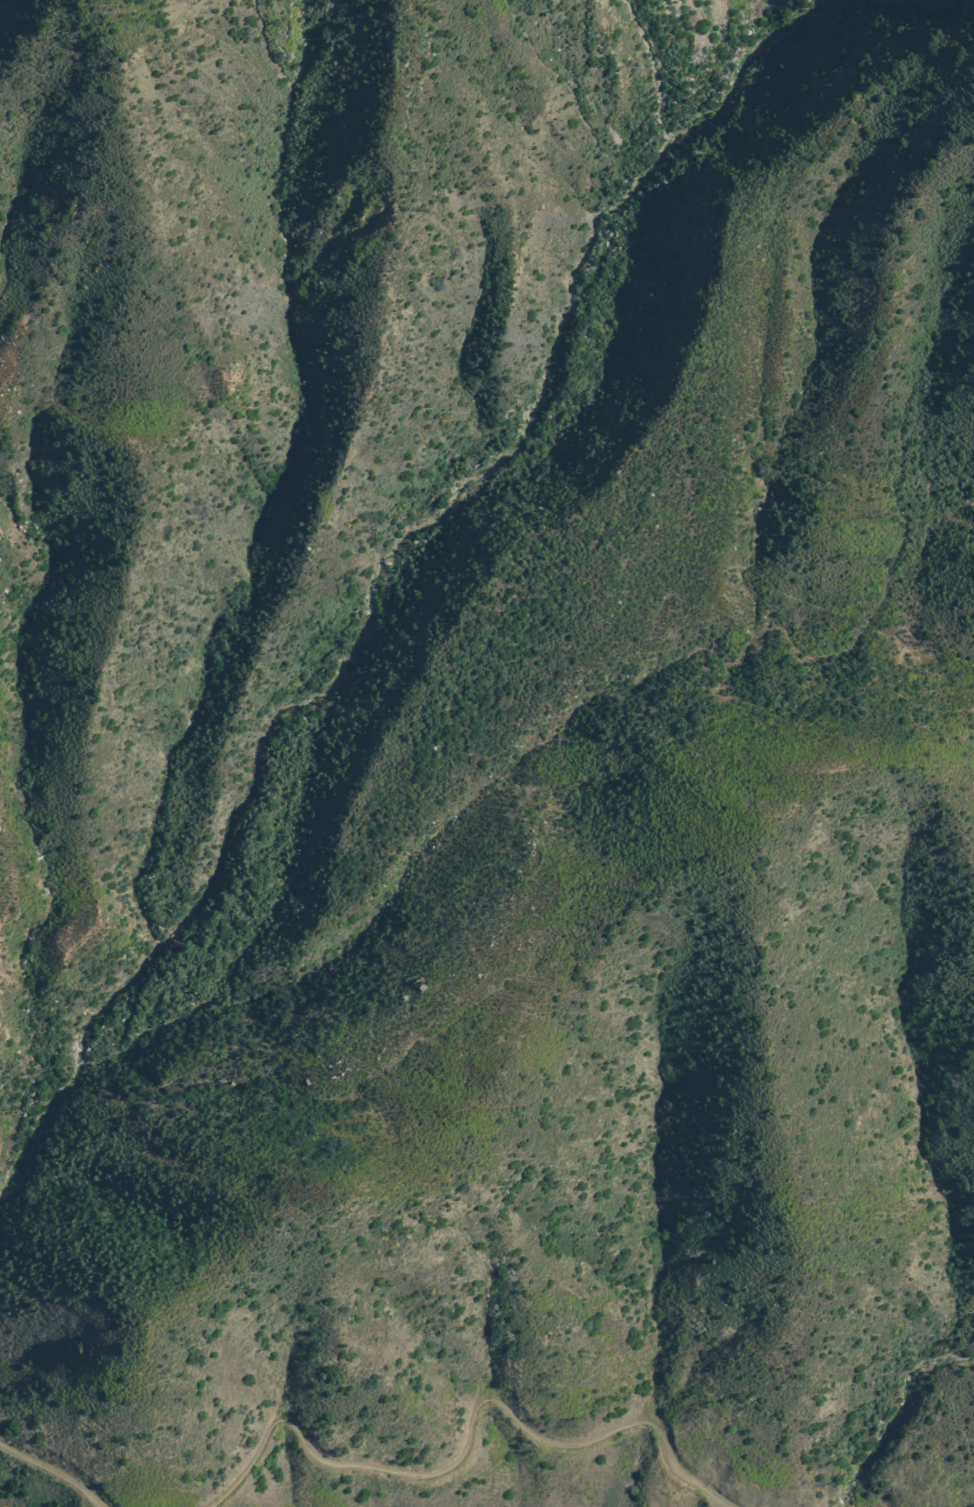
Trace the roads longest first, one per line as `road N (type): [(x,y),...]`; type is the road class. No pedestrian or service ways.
road 1 (track): [(739,1506),(667,1460),(649,1417),(627,1415),(580,1437),(536,1437),(489,1395),(471,1409),(450,1455),(408,1470),(326,1457),(294,1422),(281,1420),(198,1506)]
road 2 (track): [(110,1506),(0,1439)]

